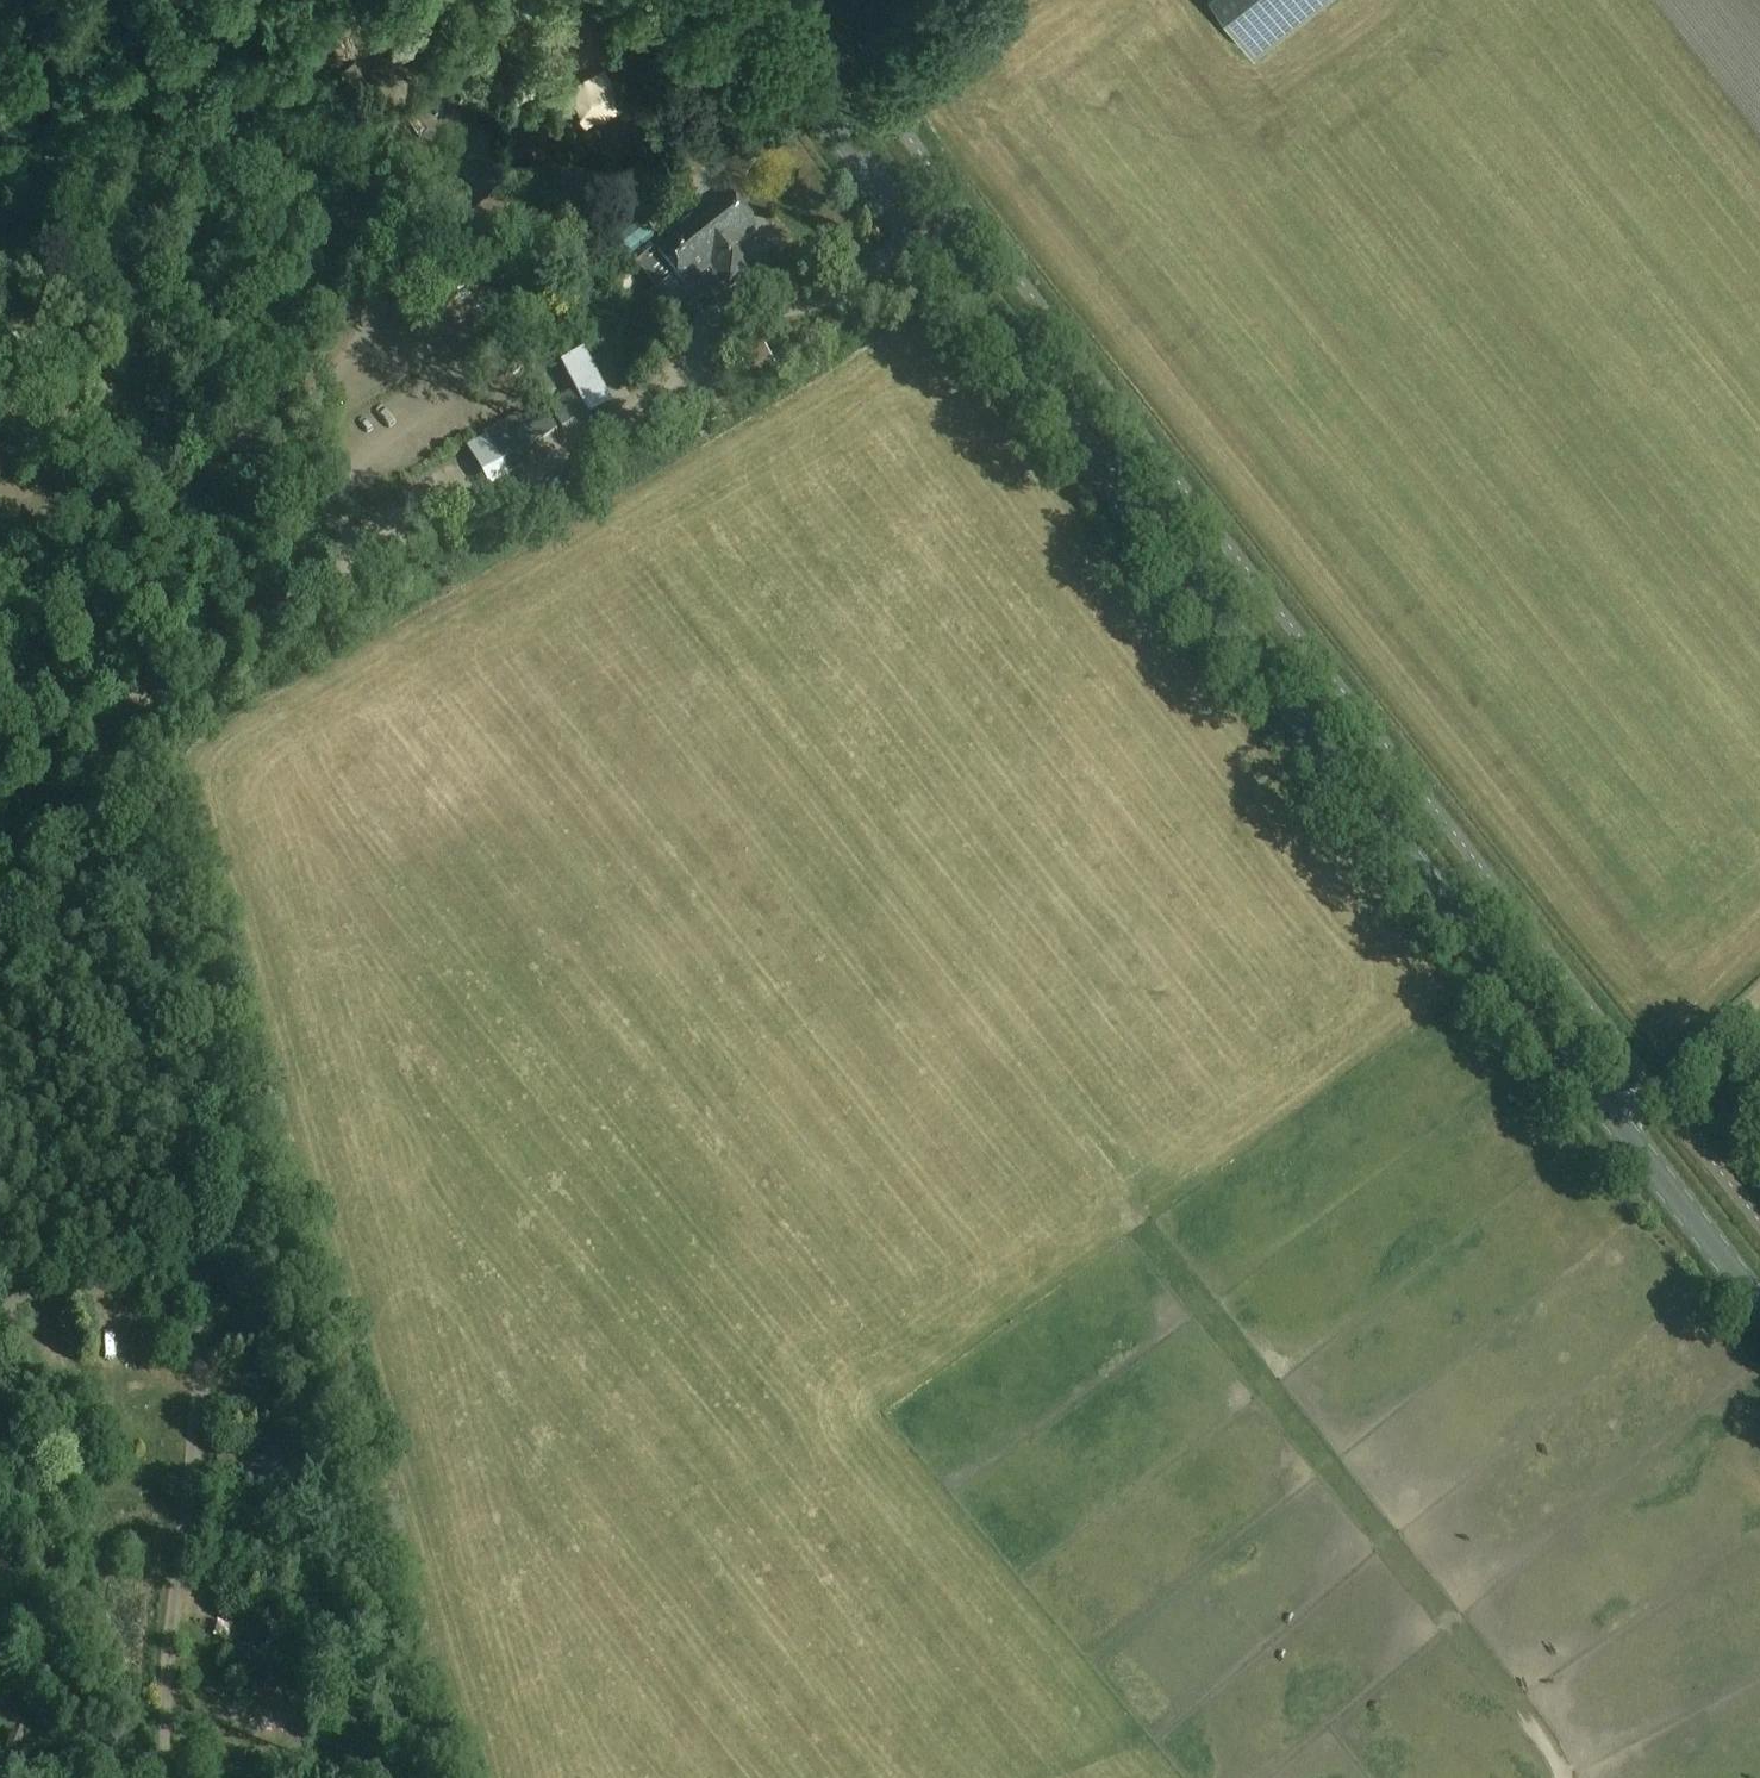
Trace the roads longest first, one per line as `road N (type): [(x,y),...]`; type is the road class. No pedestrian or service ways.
road 1 (secondary): [(1759,1304),(736,0)]

